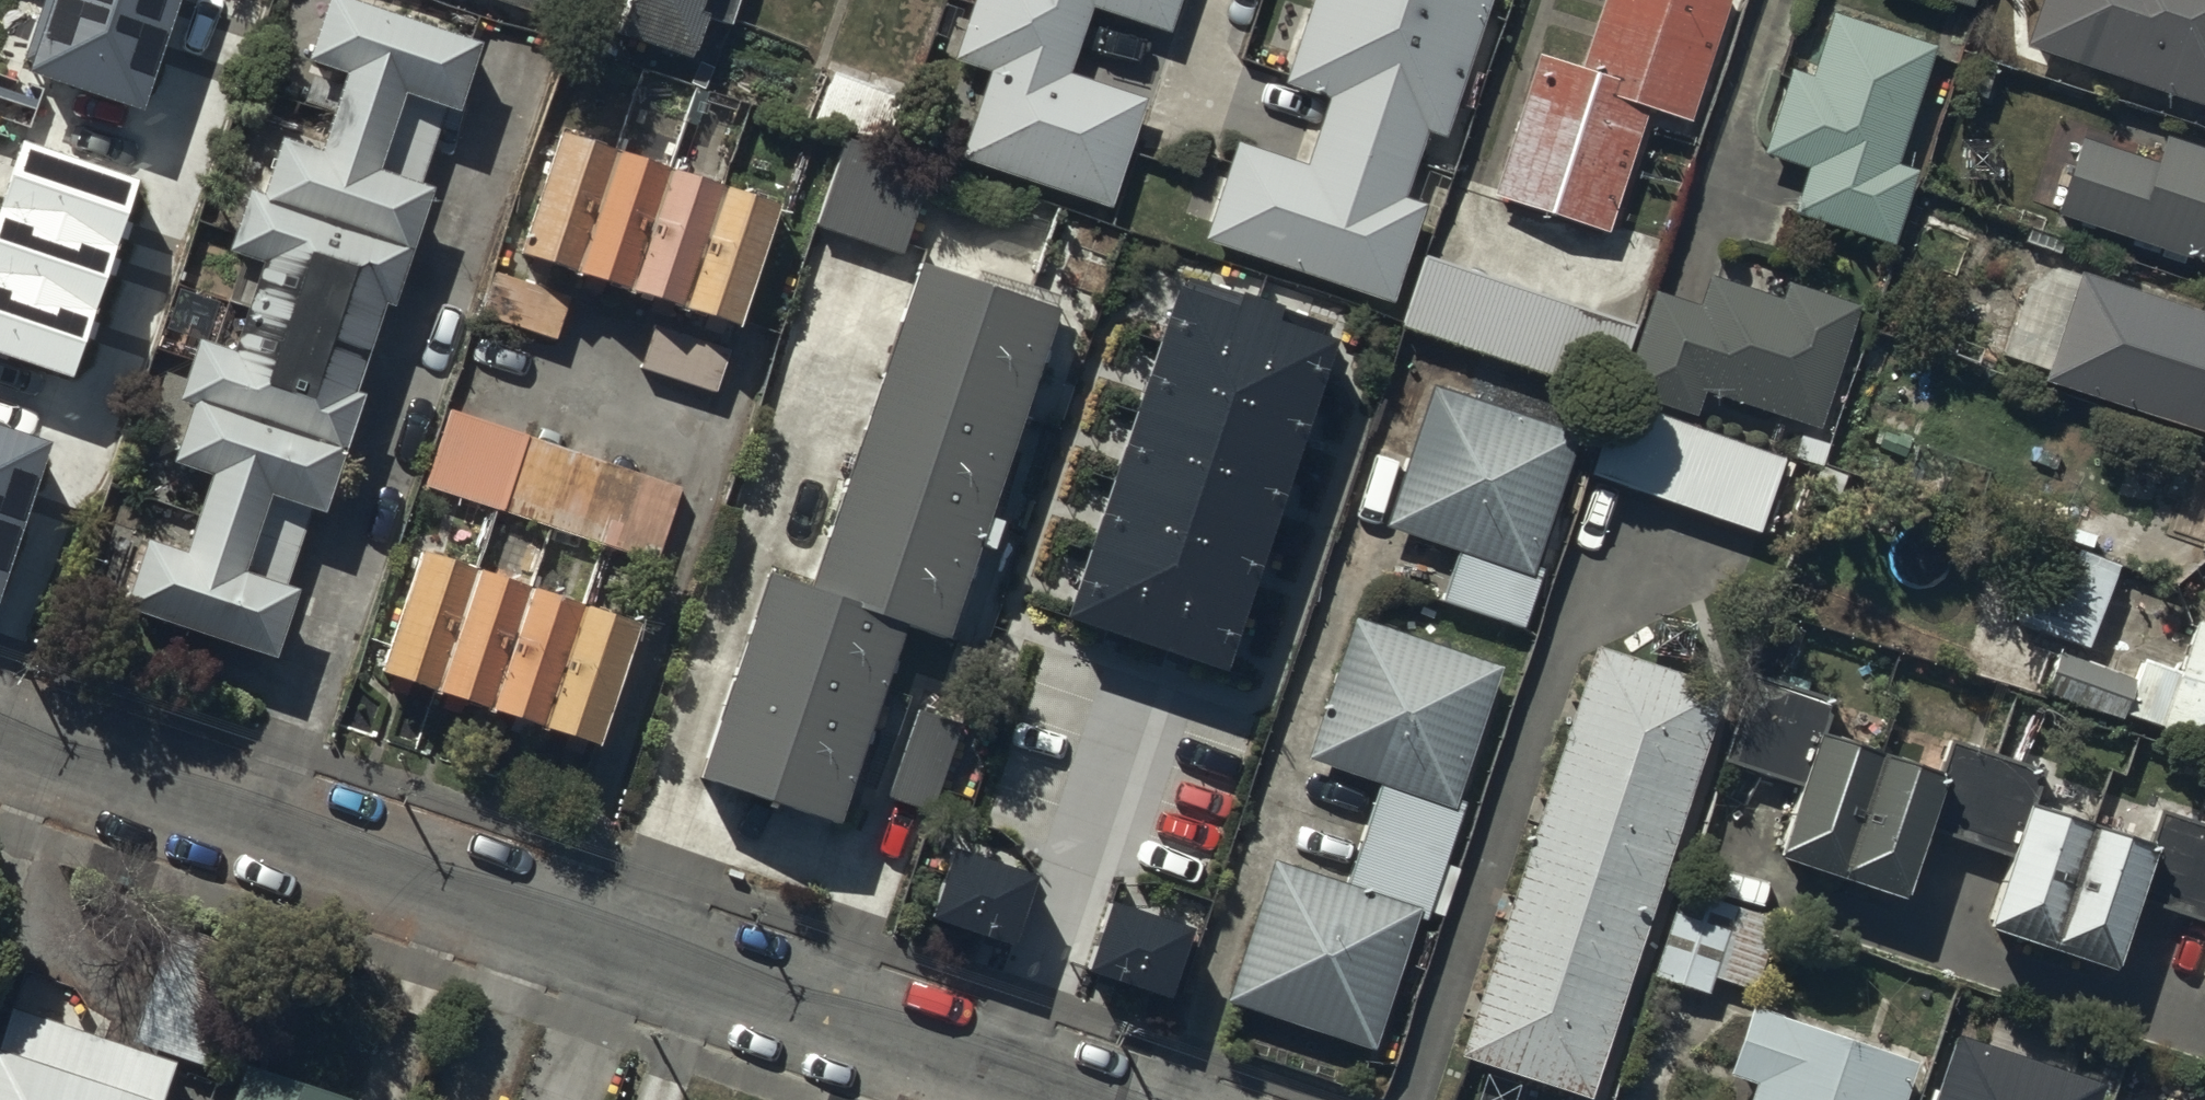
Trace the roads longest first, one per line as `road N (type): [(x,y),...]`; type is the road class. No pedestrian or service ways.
road 1 (residential): [(1091,1099),(0,735)]

